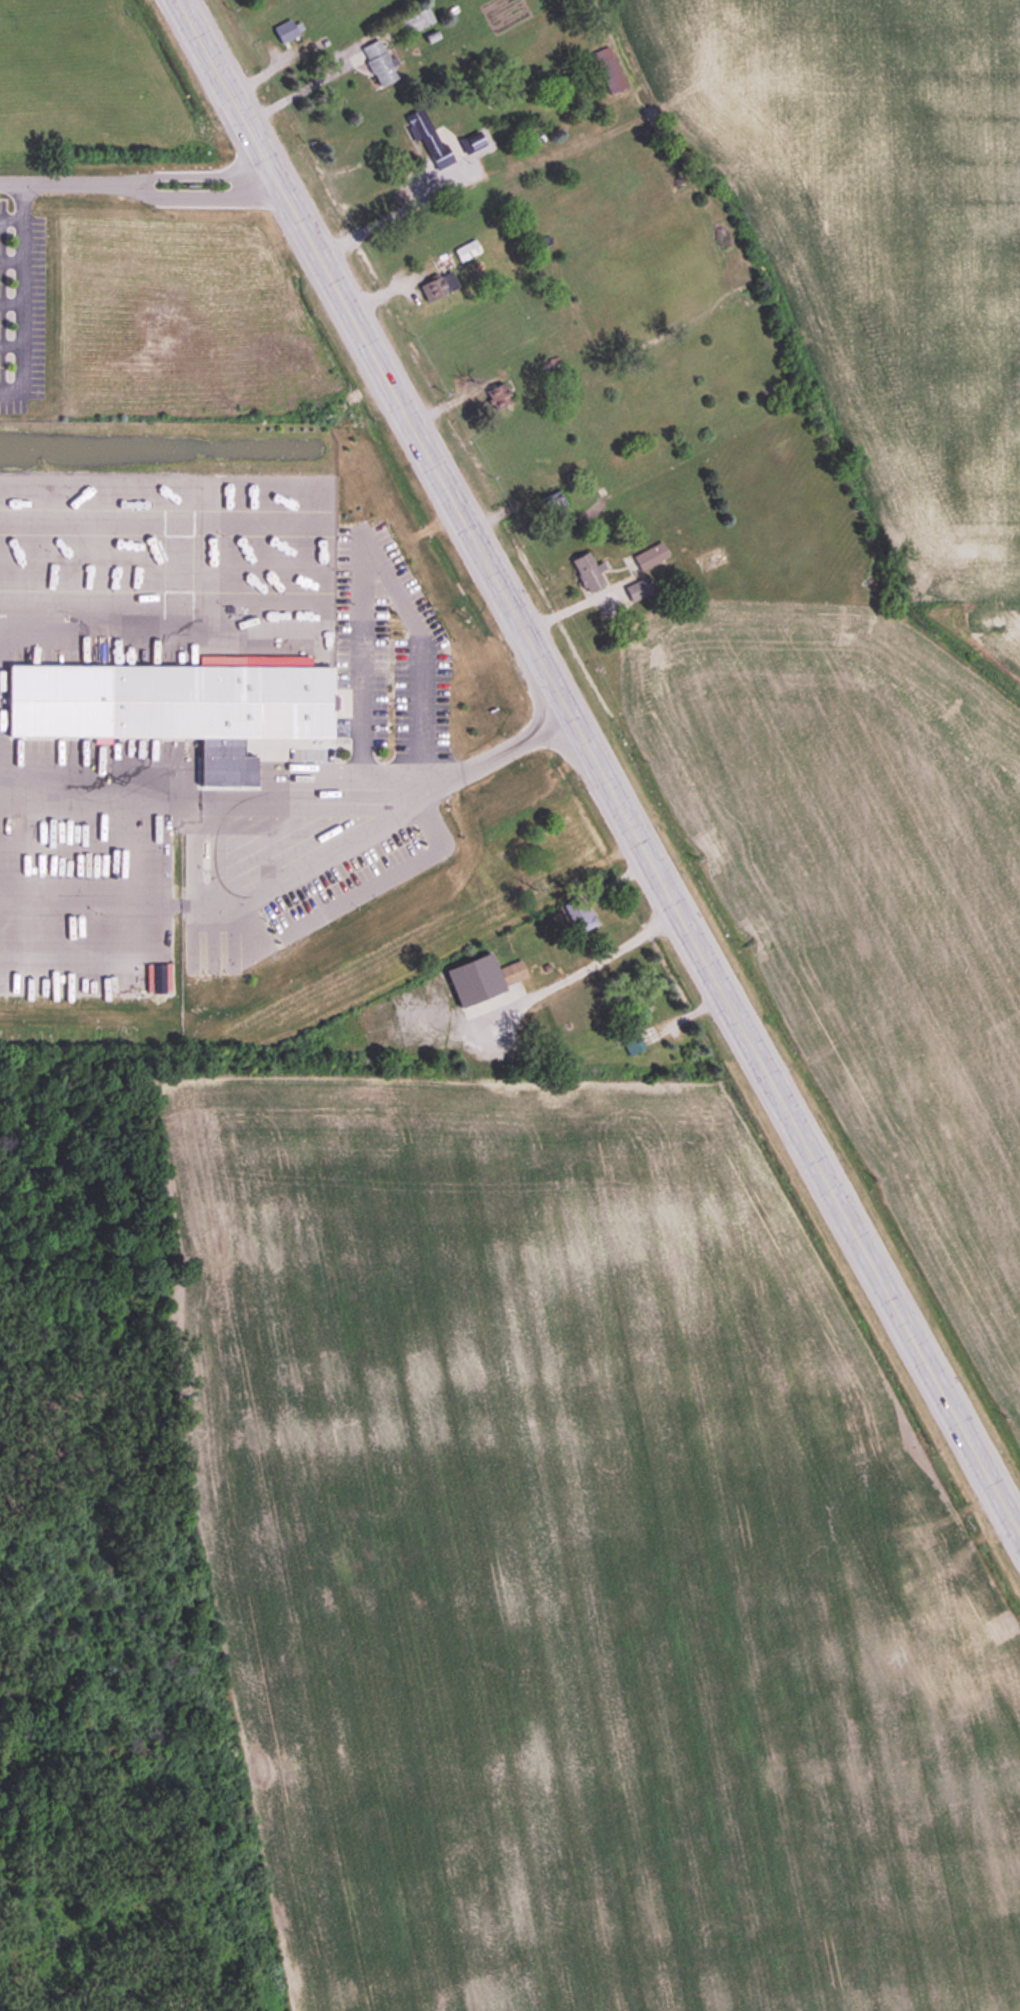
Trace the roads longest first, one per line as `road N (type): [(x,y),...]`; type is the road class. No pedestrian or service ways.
road 1 (secondary): [(177,0),(1019,1537)]

